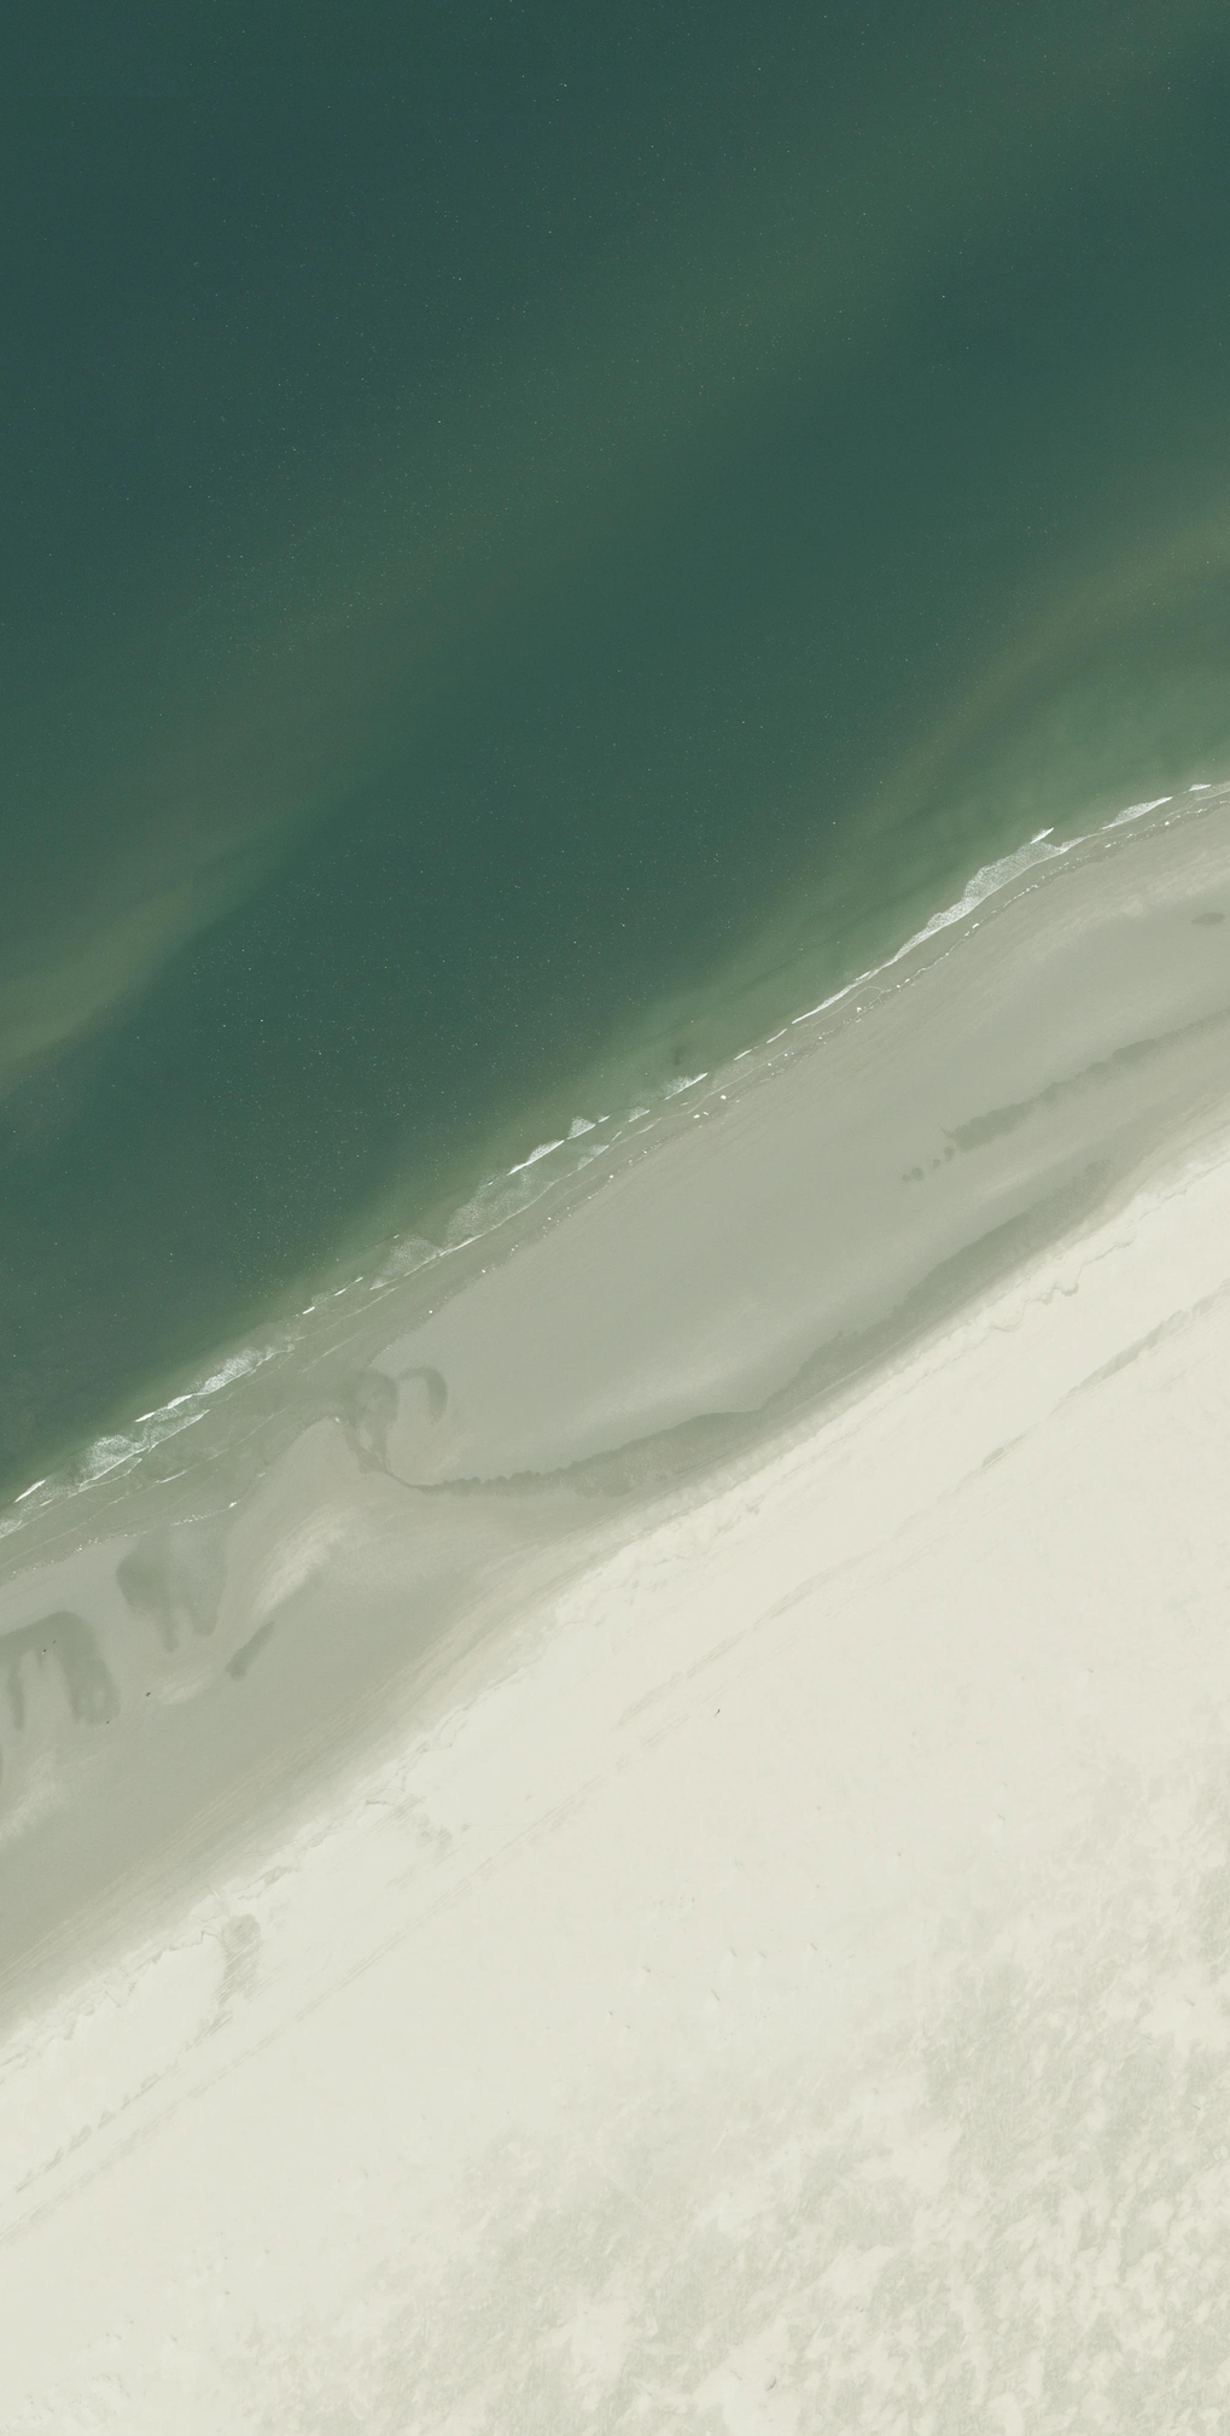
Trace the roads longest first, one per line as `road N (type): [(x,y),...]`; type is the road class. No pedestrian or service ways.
road 1 (track): [(94,2435),(806,2008),(1229,1682)]

